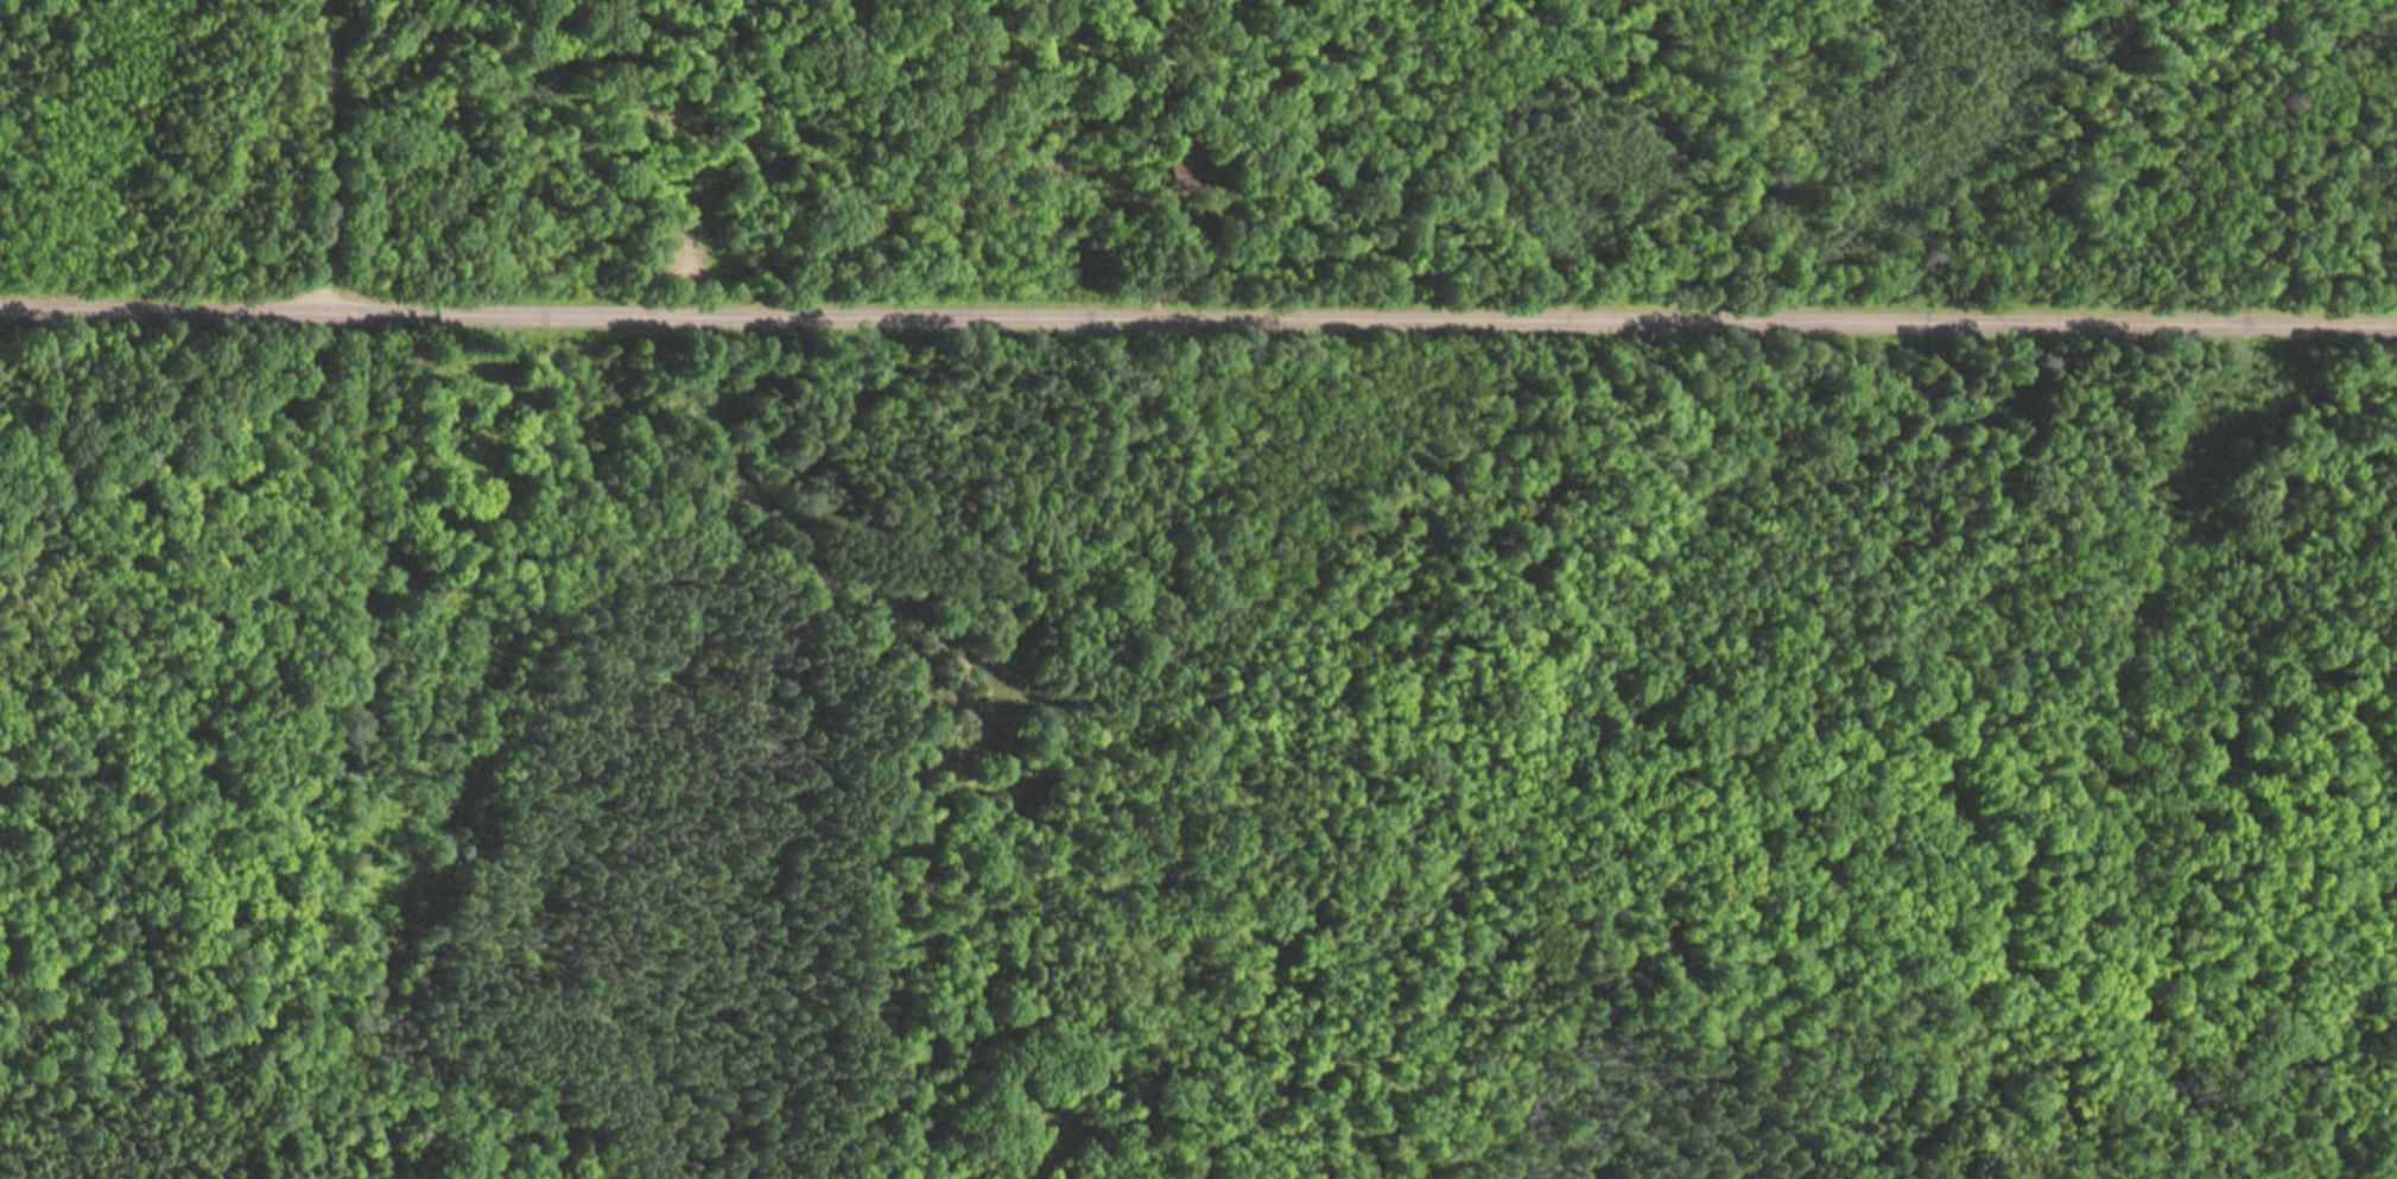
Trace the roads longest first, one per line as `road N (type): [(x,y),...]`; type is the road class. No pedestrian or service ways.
road 1 (residential): [(2396,319),(454,311),(0,295)]
road 2 (residential): [(325,303),(335,0)]

